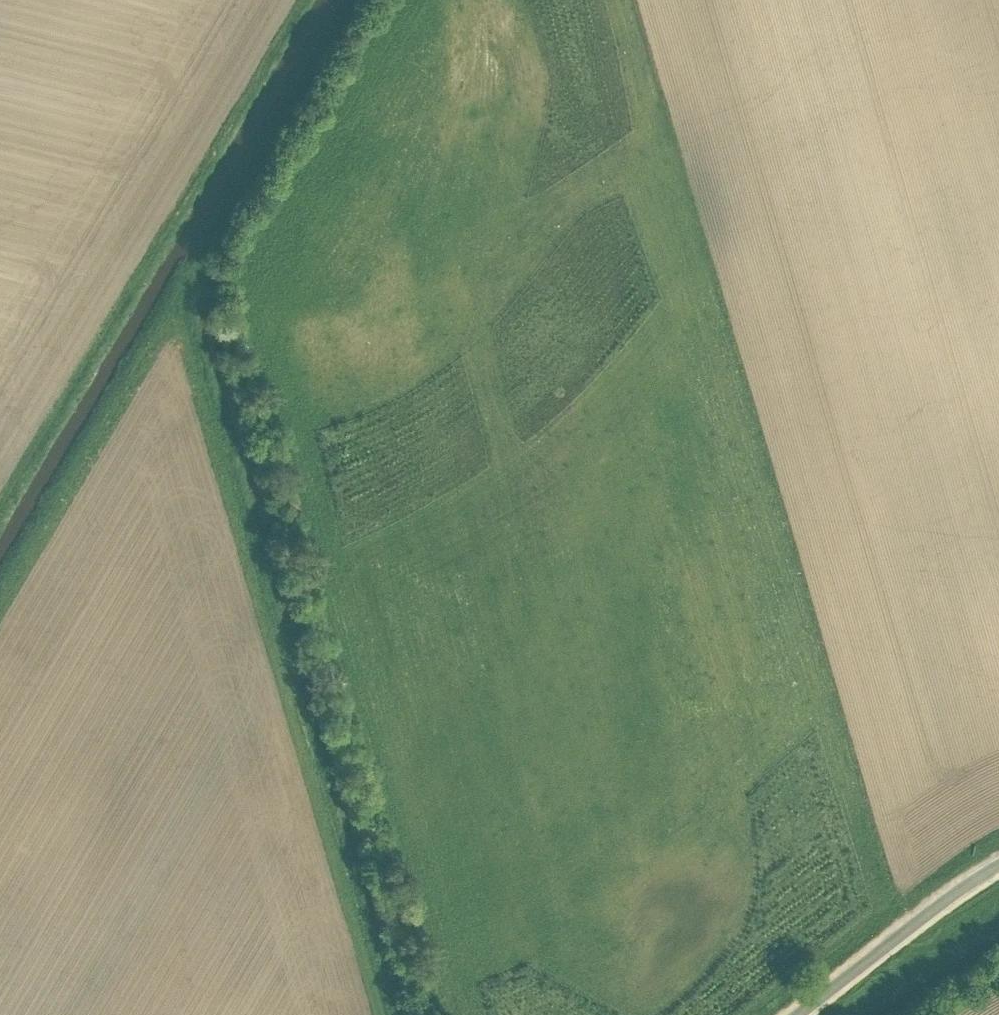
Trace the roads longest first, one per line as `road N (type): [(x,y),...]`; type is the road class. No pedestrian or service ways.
road 1 (tertiary): [(795,1014),(998,866)]

